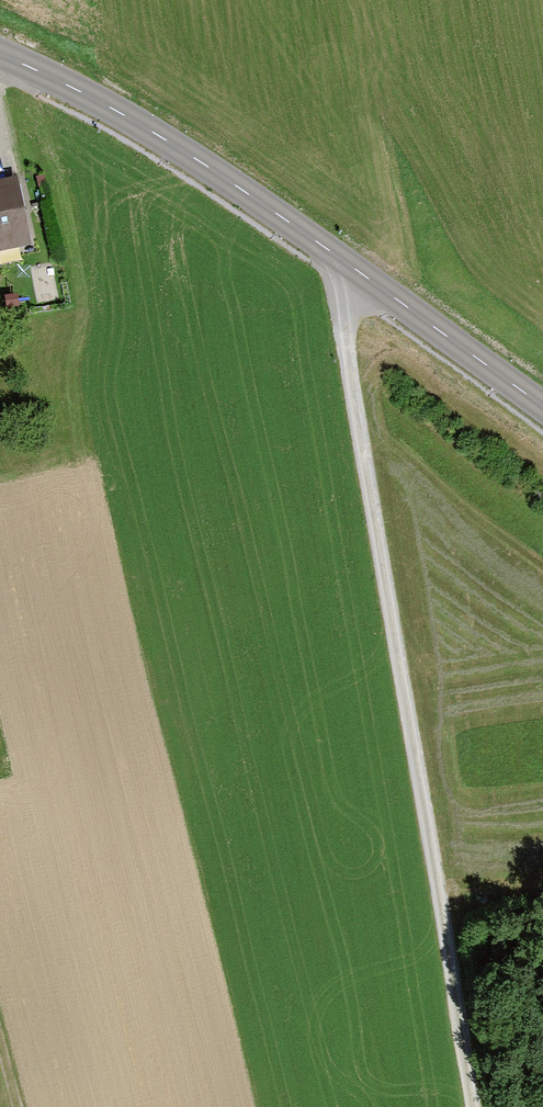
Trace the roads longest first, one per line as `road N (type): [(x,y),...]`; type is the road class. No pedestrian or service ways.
road 1 (track): [(364,277),(342,302),(346,361),(466,1106)]
road 2 (tertiary): [(0,53),(111,107),(542,409)]

